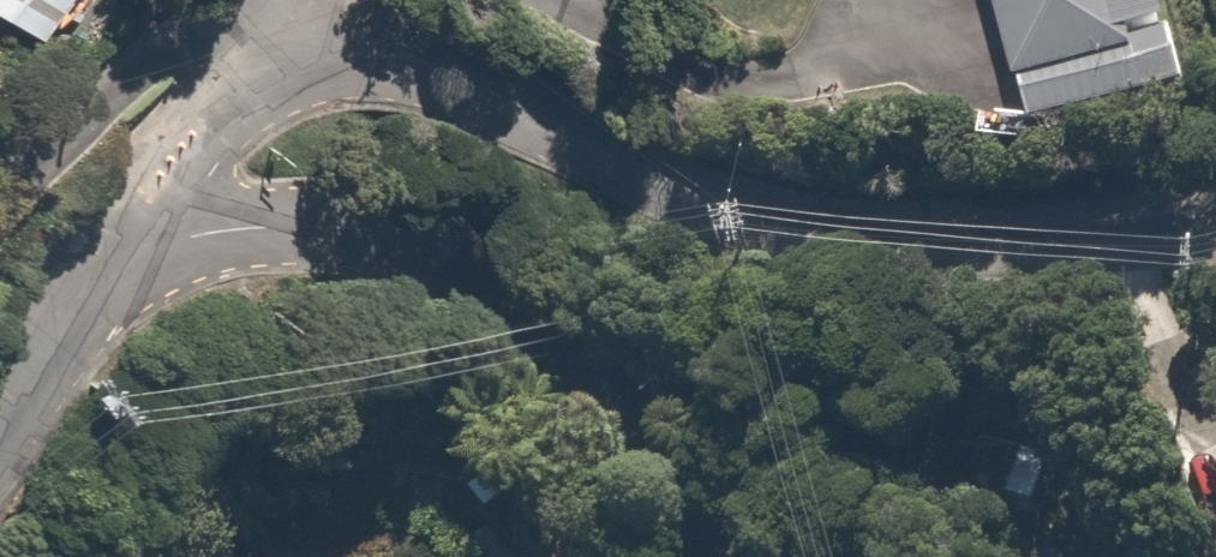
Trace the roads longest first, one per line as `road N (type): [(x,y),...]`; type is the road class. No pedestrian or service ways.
road 1 (residential): [(156,217),(238,115),(320,53),(406,54),(504,90),(646,165),(769,196),(1115,224),(1215,219)]
road 2 (residential): [(156,217),(326,228),(423,258),(552,346),(701,484),(746,556)]
road 3 (residential): [(0,418),(67,313),(156,217)]

